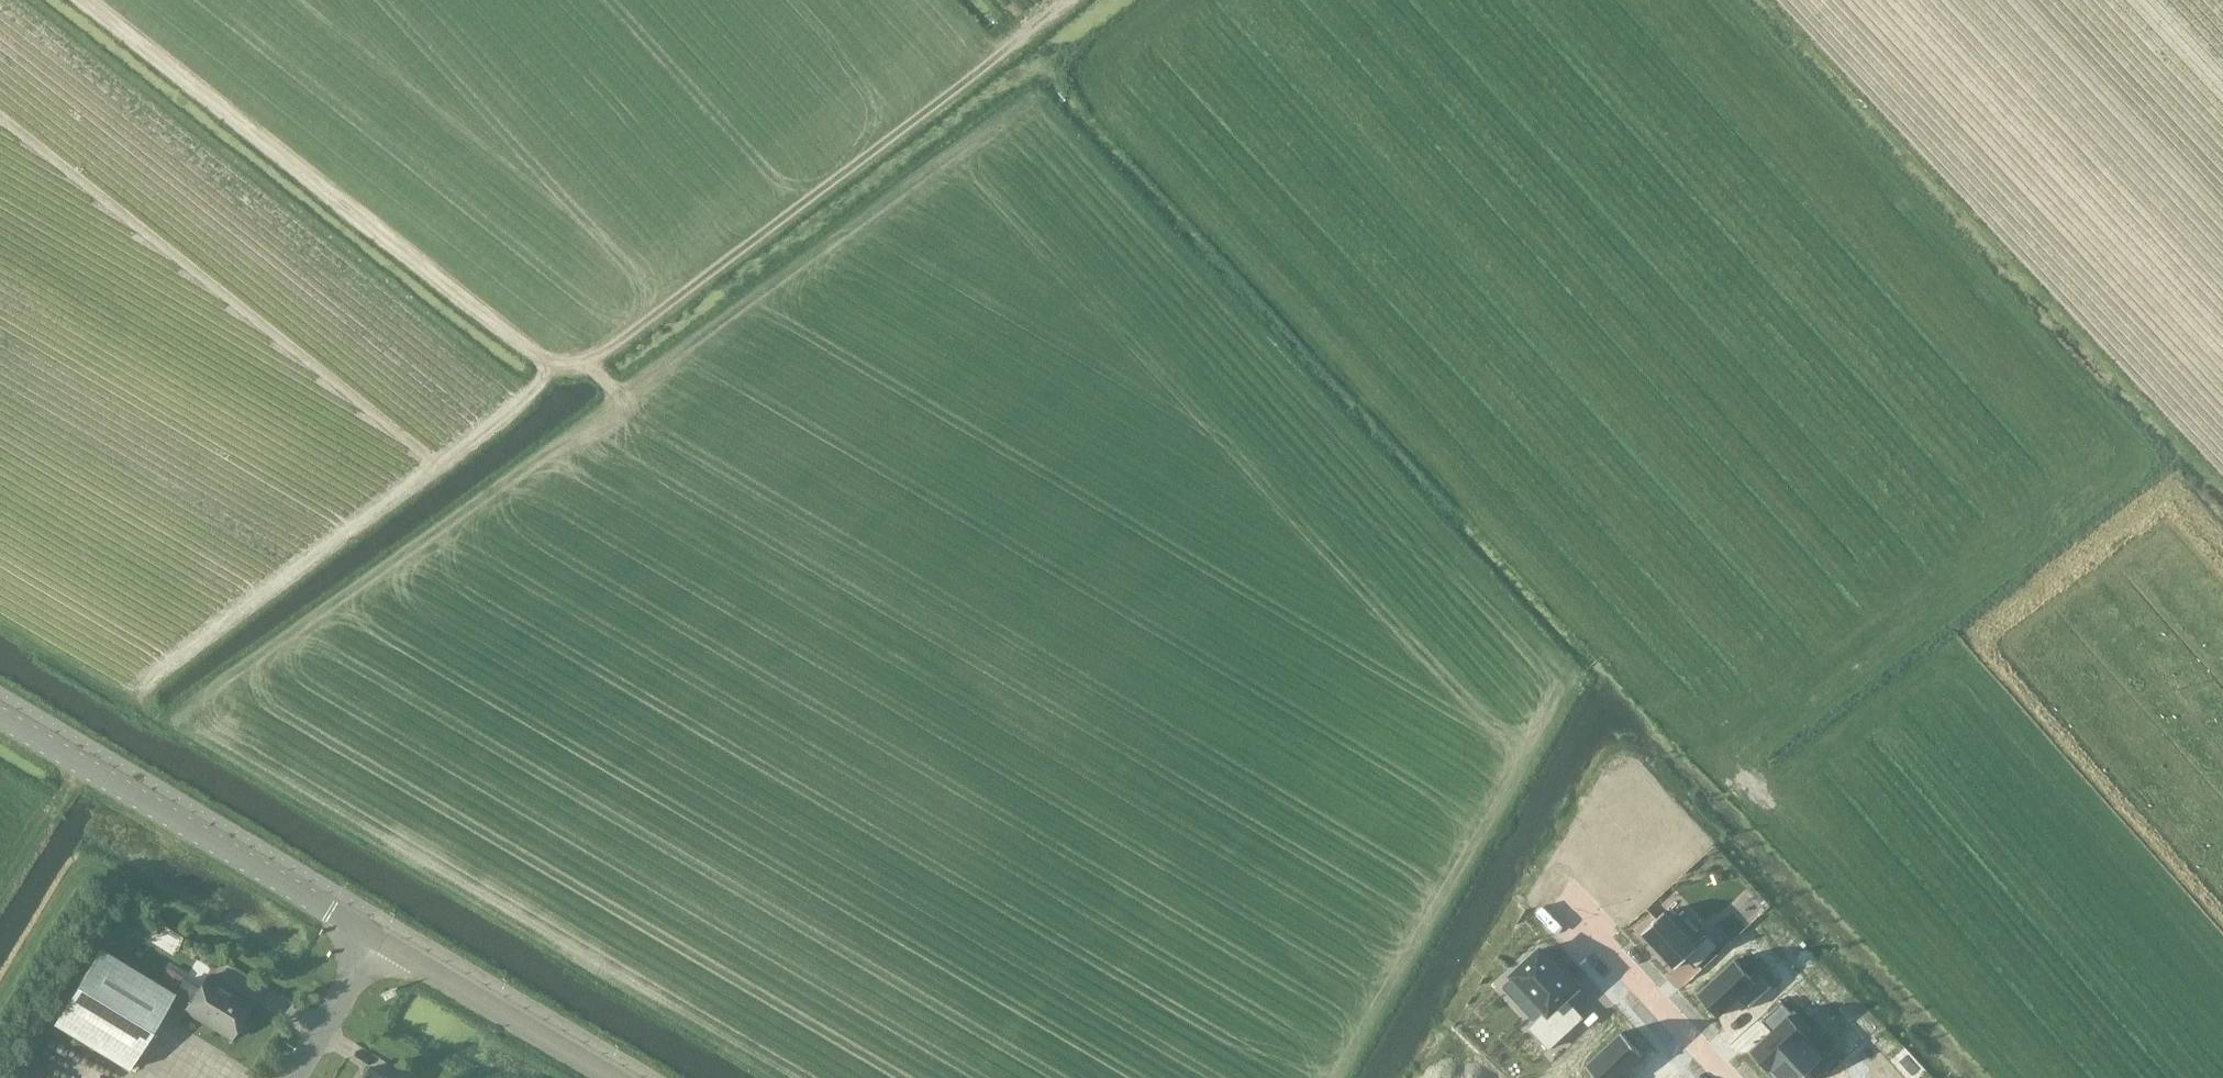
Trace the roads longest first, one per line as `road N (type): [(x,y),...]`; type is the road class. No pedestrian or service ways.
road 1 (unclassified): [(376,940),(0,719)]
road 2 (unclassified): [(610,1077),(376,940)]
road 3 (residential): [(1722,1077),(1556,898)]
road 4 (unclassified): [(291,1077),(376,940)]

